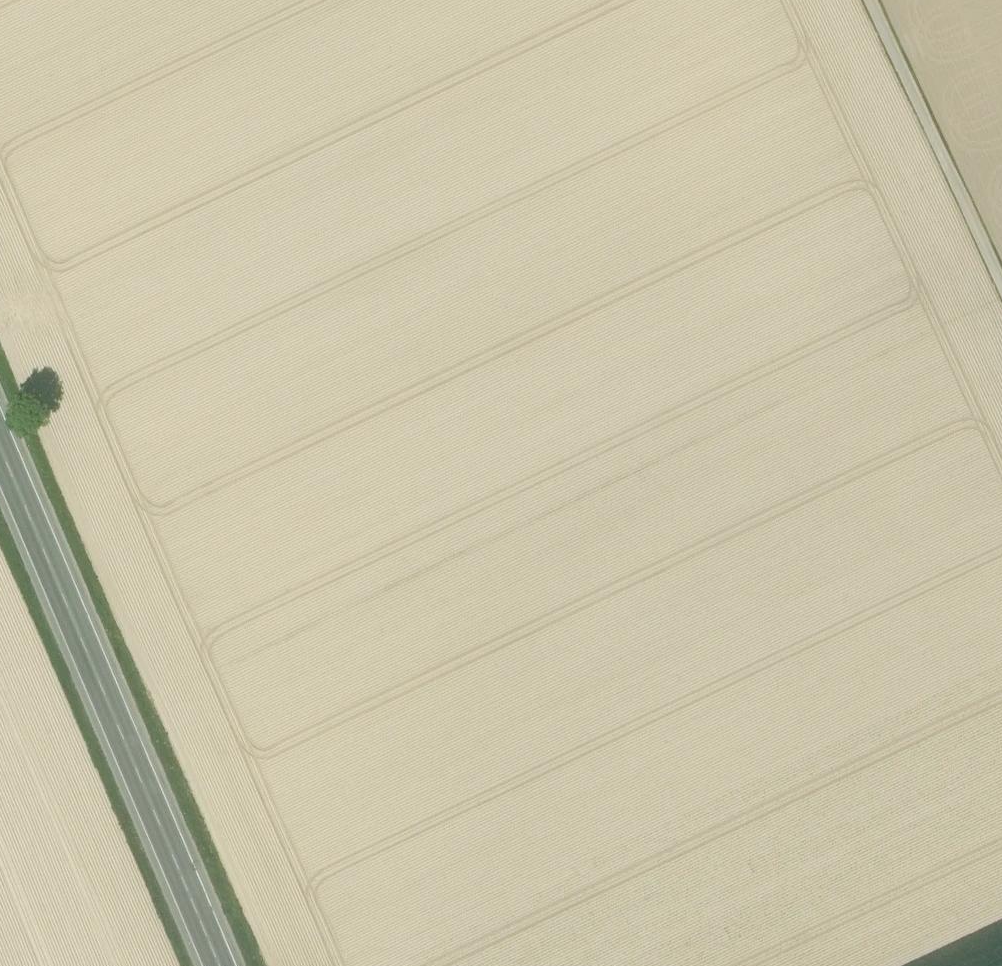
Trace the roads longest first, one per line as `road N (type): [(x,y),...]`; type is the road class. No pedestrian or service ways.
road 1 (secondary): [(219,965),(0,450)]
road 2 (unclassified): [(869,0),(1001,287)]

